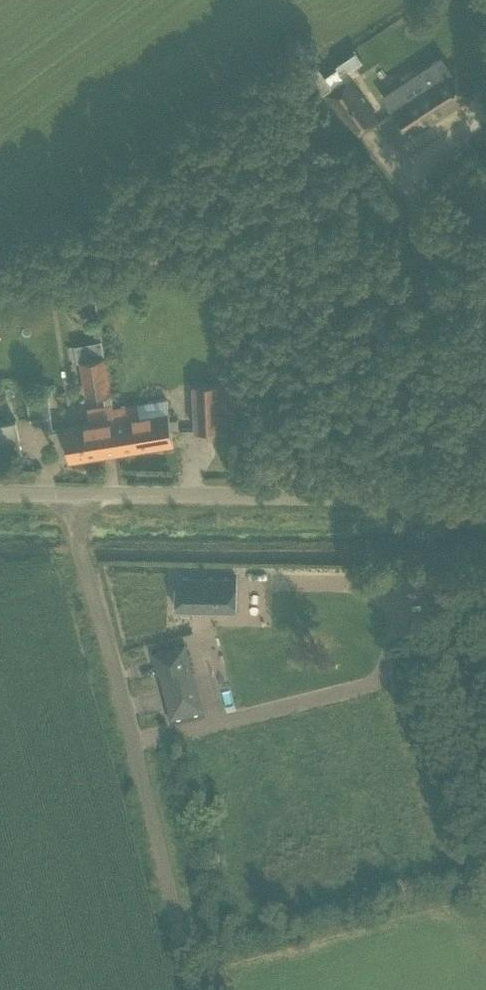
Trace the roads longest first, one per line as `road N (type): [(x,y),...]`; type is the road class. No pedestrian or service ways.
road 1 (track): [(198,989),(94,594),(84,497)]
road 2 (unclassified): [(485,504),(0,496)]

